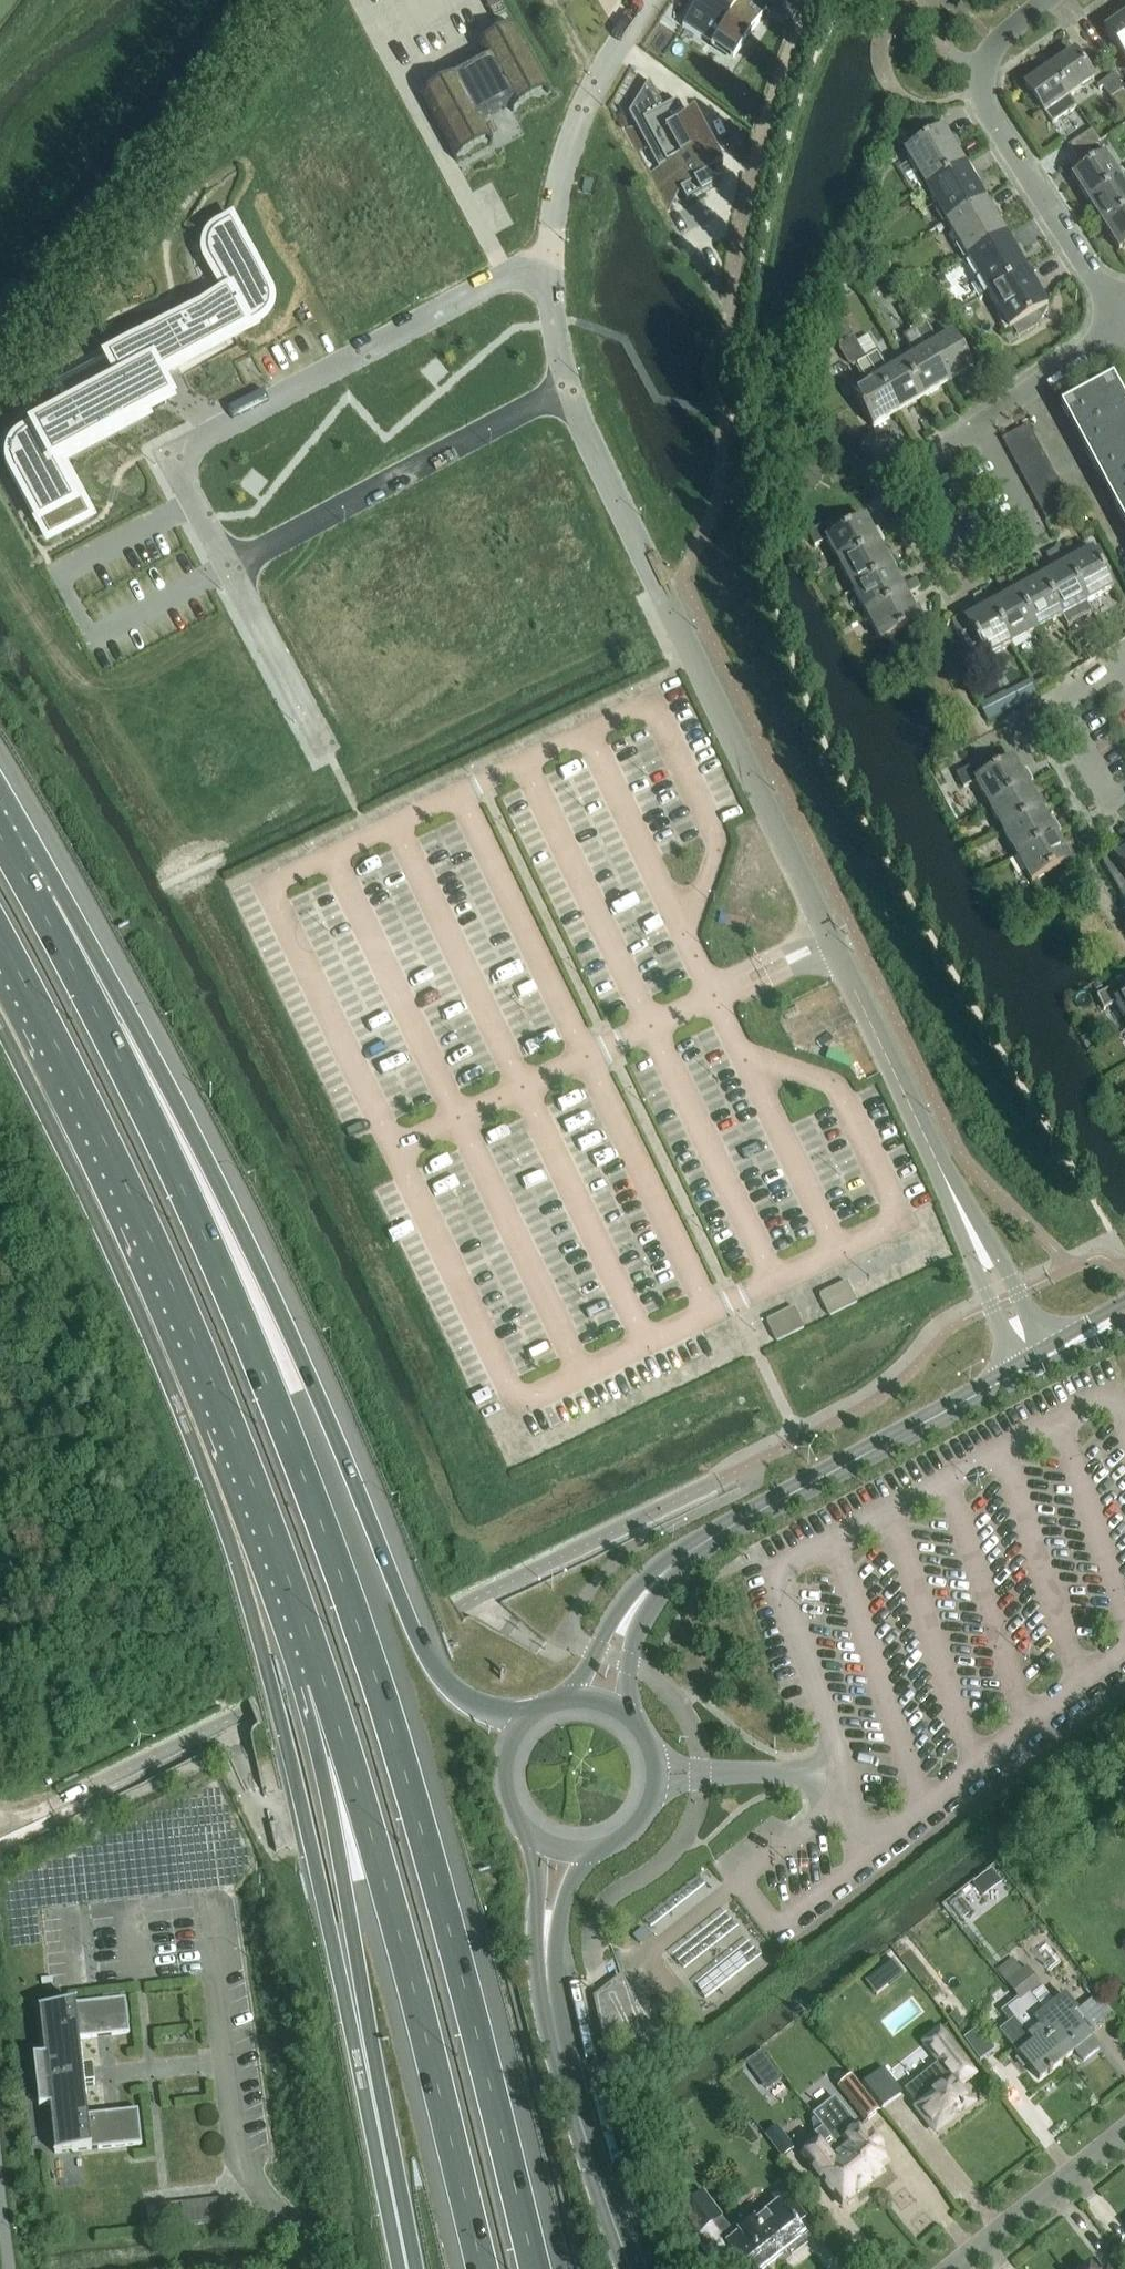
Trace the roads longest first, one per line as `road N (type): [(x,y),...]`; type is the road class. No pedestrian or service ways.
road 1 (motorway): [(535,2268),(394,1745),(306,1486),(141,1095),(31,887)]
road 2 (motorway): [(524,1721),(479,1714),(442,1688),(206,1163),(101,965),(31,887)]
road 3 (residential): [(975,1240),(560,387)]
road 4 (motorway): [(0,939),(96,1119),(193,1332),(324,1684)]
road 5 (motorway): [(324,1684),(423,2023),(484,2268)]
road 6 (motorway): [(324,1684),(343,1879),(415,2268)]
road 7 (residential): [(549,255),(169,452),(226,567)]
road 8 (residential): [(1122,315),(982,97),(997,42),(1045,0)]
road 9 (residential): [(560,387),(226,567)]
road 10 (tertiary): [(709,1541),(1034,1365)]
road 11 (secondary): [(631,2268),(563,2061),(546,1951)]
road 12 (residential): [(549,255),(573,139),(649,0)]
road 13 (residential): [(1034,530),(968,572),(911,469),(976,427)]
road 14 (tertiary): [(709,1541),(651,1576),(565,1698)]
road 15 (residential): [(955,2268),(1124,2135)]
road 16 (residential): [(226,567),(328,754)]
road 17 (tertiary): [(633,1720),(628,1664),(638,1638),(665,1591),(709,1541)]
road 18 (residential): [(976,427),(1103,337),(1122,315)]
road 19 (secondary): [(590,1854),(626,1837),(650,1805),(656,1767),(633,1720)]
road 20 (residential): [(1034,1365),(1026,1309),(1004,1265),(975,1240)]
road 21 (residential): [(975,1240),(977,1276),(991,1308),(1034,1365)]
road 22 (secondary): [(524,1721),(501,1765),(502,1790),(510,1813),(537,1841)]
road 23 (residential): [(560,387),(549,255)]
road 24 (residential): [(1124,798),(1113,805),(1060,711)]

